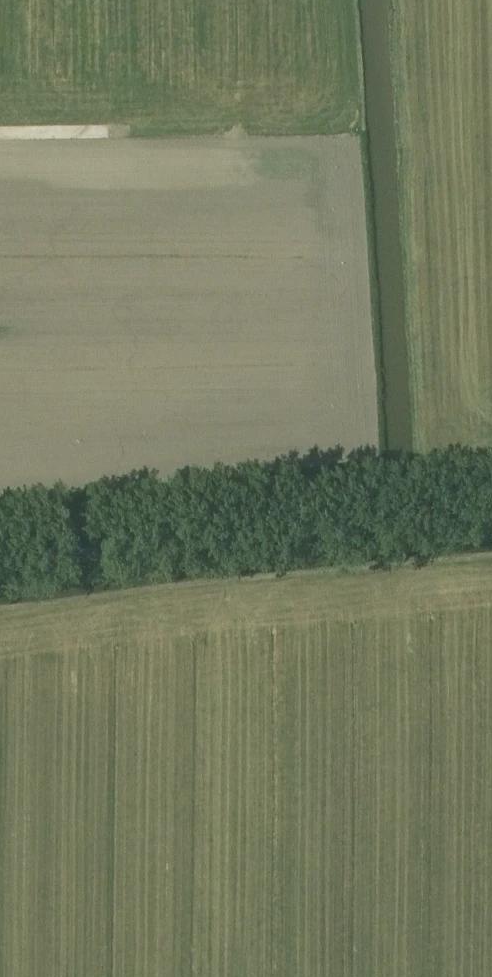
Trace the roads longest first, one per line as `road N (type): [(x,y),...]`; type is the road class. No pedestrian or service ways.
road 1 (unclassified): [(491,514),(0,564)]

